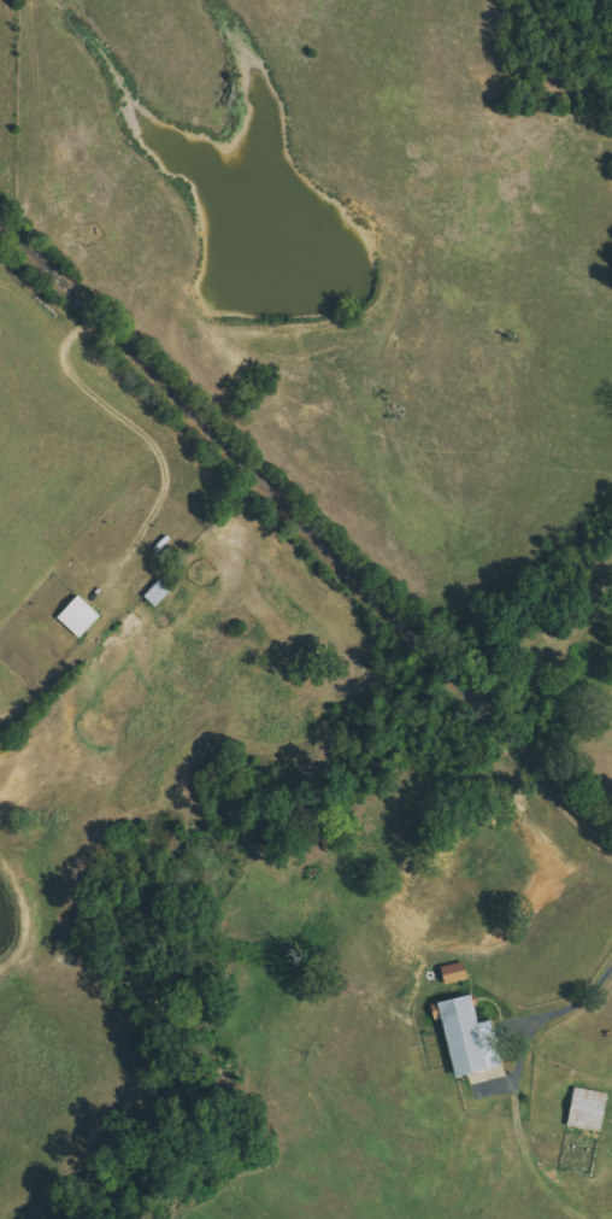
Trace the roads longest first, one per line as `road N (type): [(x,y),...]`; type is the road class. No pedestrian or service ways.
road 1 (residential): [(611,842),(0,215)]

